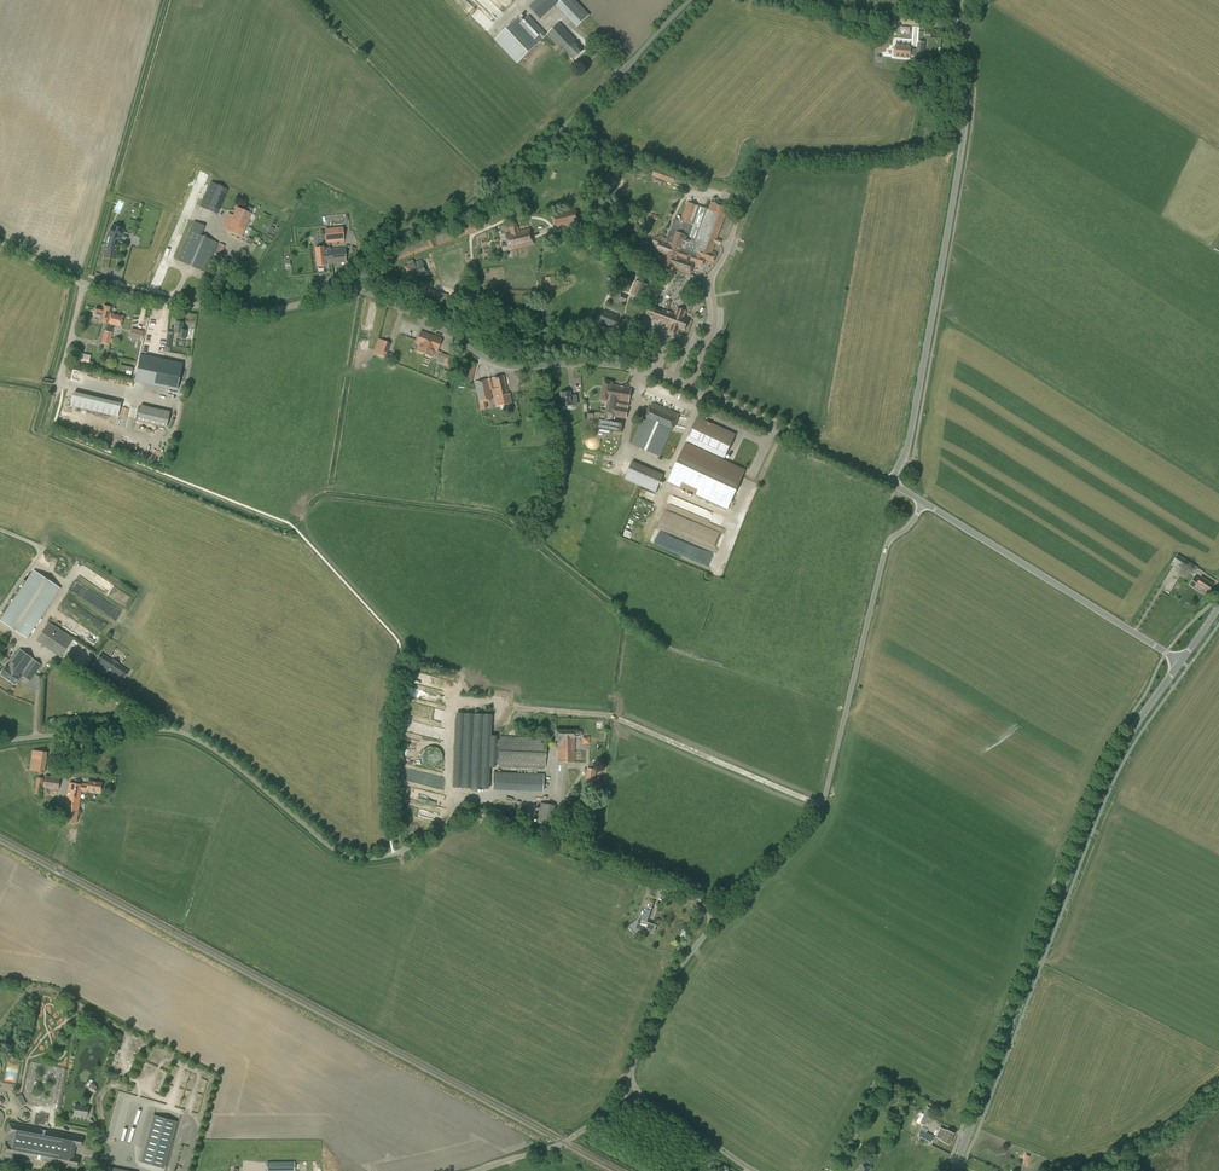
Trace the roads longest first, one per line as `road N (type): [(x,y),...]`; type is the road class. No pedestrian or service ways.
road 1 (unclassified): [(704,899),(476,814),(393,854),(348,857),(181,730),(0,740)]
road 2 (unclassified): [(889,482),(652,373),(589,363),(501,365),(351,288)]
road 3 (tertiary): [(954,1170),(1093,802),(1181,662)]
road 4 (unclassified): [(889,482),(910,440),(966,126),(967,58),(949,0)]
road 5 (unclassified): [(737,901),(819,817),(888,542),(924,503)]
road 6 (unclassified): [(351,288),(392,237),(462,210),(492,189),(595,98),(688,0)]
road 7 (unclassified): [(1166,652),(924,503)]
road 8 (unclassified): [(351,288),(239,311),(84,283)]
road 9 (unclassified): [(711,927),(671,980),(631,1077)]
road 10 (unclassified): [(477,1170),(559,1145),(621,1103)]
road 11 (track): [(958,28),(811,0)]
road 12 (unclassified): [(755,1170),(646,1097)]

